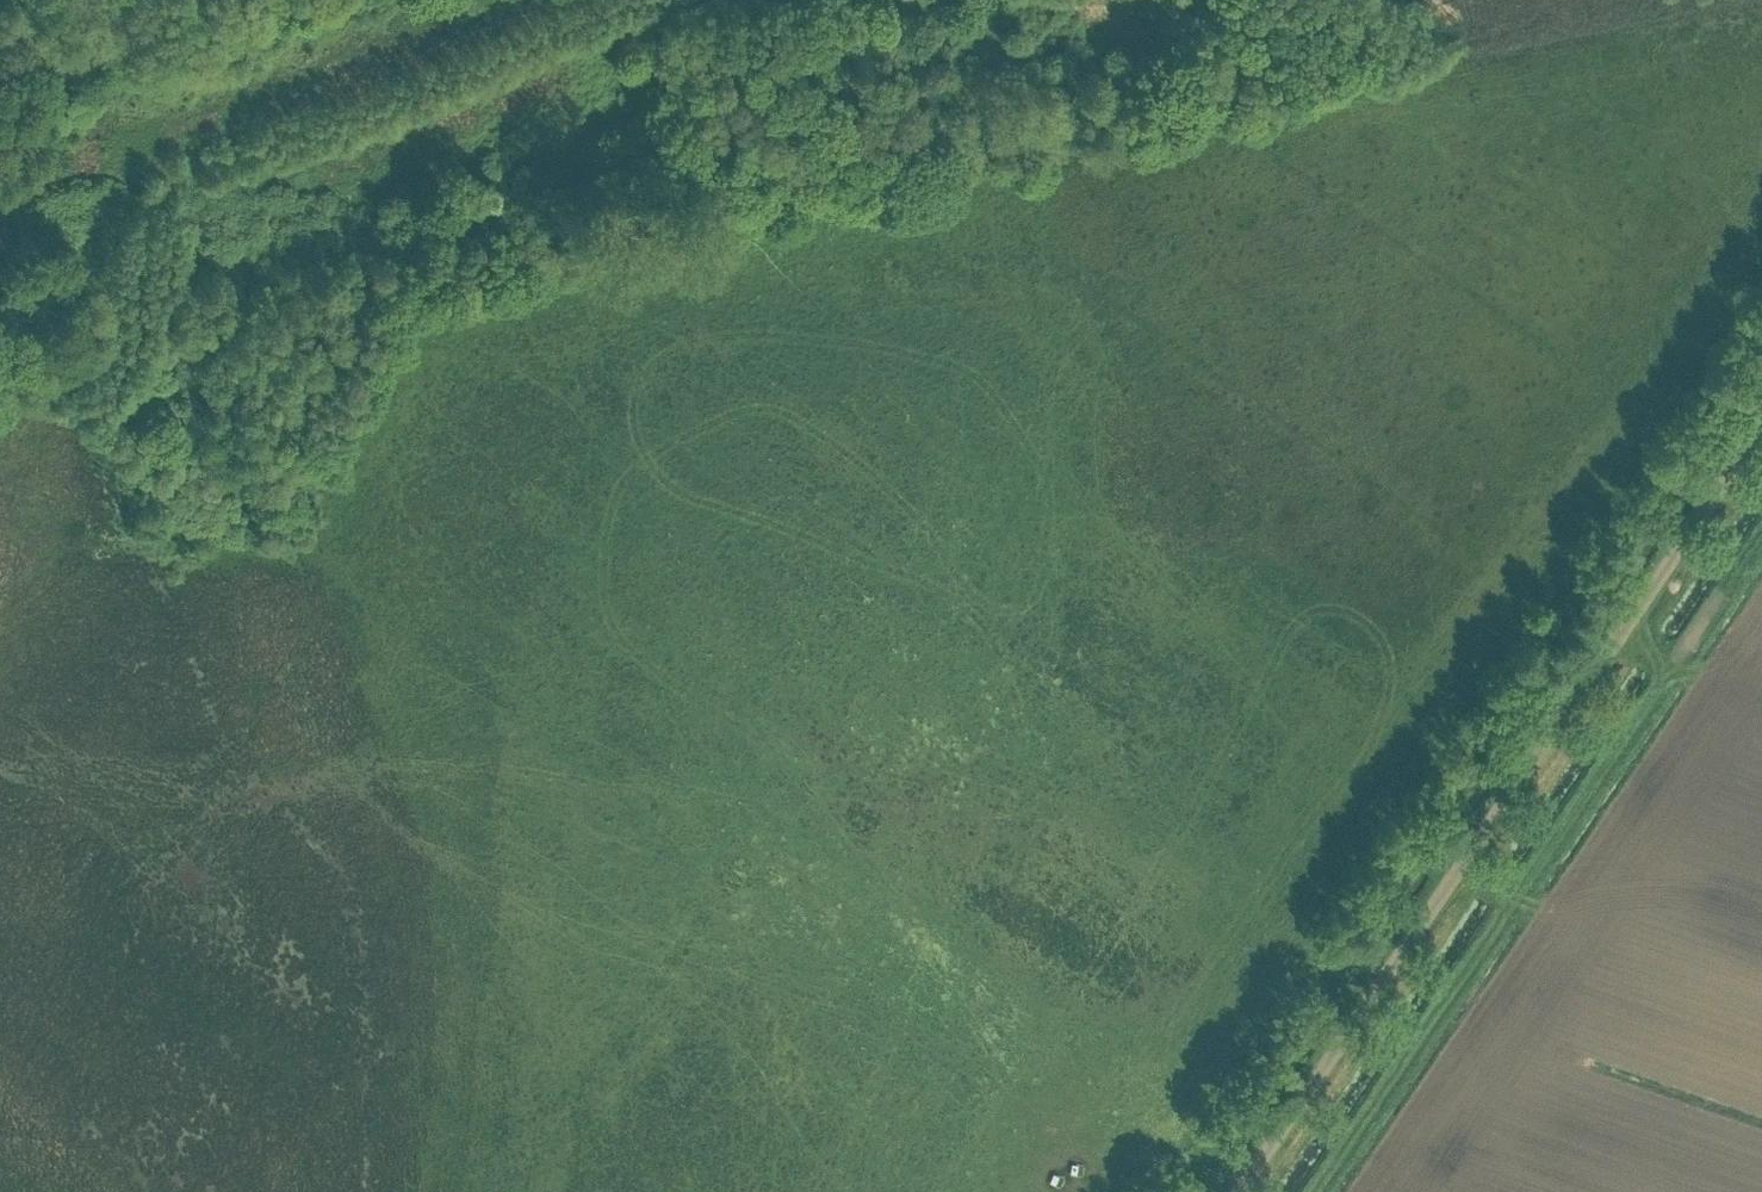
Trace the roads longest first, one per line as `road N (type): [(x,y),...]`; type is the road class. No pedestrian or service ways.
road 1 (unclassified): [(1236,1191),(1761,427)]

